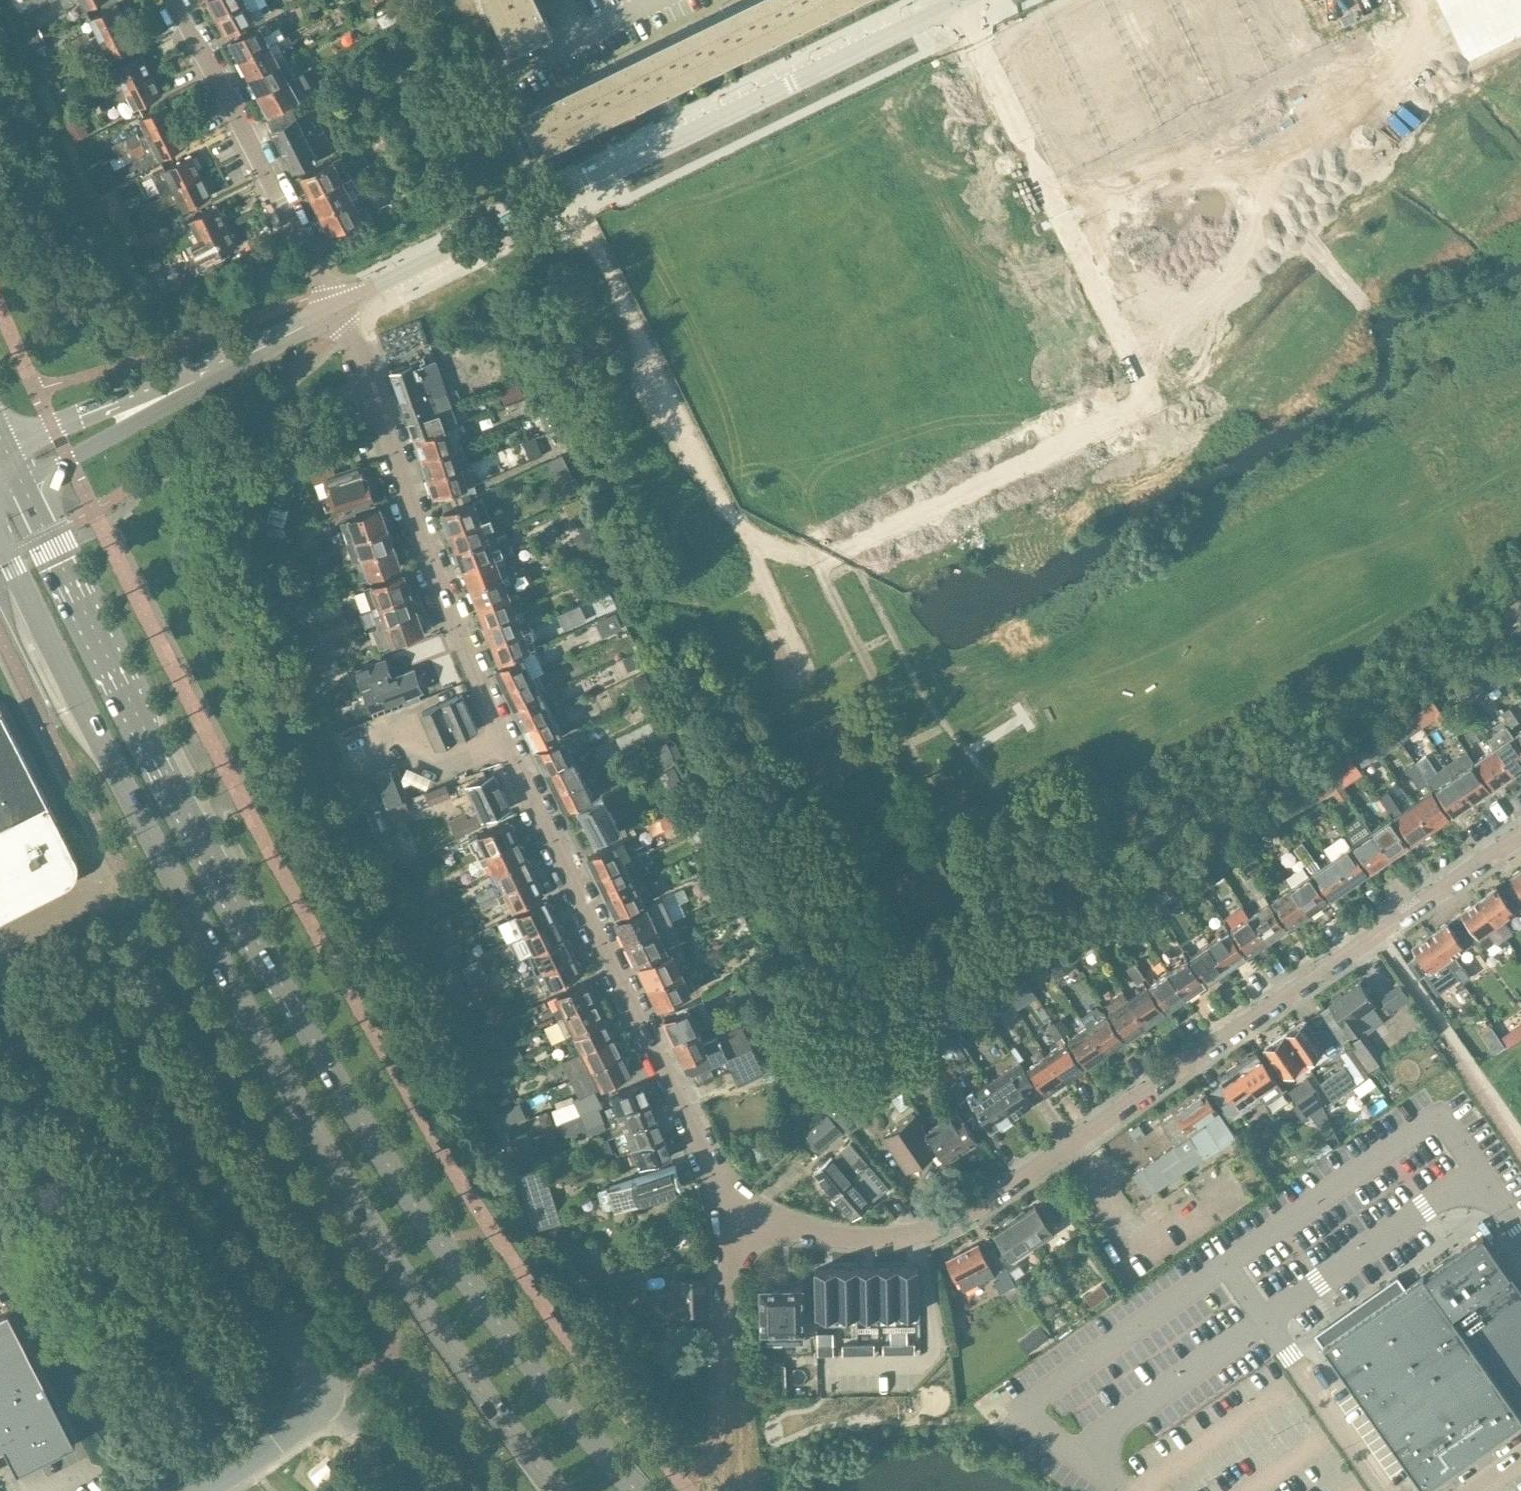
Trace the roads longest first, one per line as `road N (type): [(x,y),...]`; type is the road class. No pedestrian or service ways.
road 1 (secondary): [(636,1490),(432,1232),(287,1006),(208,864),(21,484)]
road 2 (residential): [(943,818),(819,558),(1155,403),(955,2)]
road 3 (secondary): [(0,538),(196,919),(354,1200),(425,1312),(558,1490)]
road 4 (residential): [(742,1220),(472,669),(359,350),(335,306)]
road 5 (residential): [(742,1220),(818,1237),(884,1238),(958,1217),(1520,834)]
road 6 (residential): [(335,306),(955,2)]
road 7 (unclassified): [(315,1393),(318,1373),(280,1324),(0,1009)]
road 8 (unclassified): [(21,484),(335,306)]
road 9 (unclassified): [(335,306),(5,450)]
road 10 (residential): [(335,306),(167,0)]
road 11 (unclassified): [(190,1490),(299,1421),(315,1393)]
road 12 (residential): [(523,67),(661,0)]
road 13 (unclassified): [(423,1490),(359,1415),(315,1393)]
road 14 (residential): [(722,1345),(727,1262),(742,1220)]

